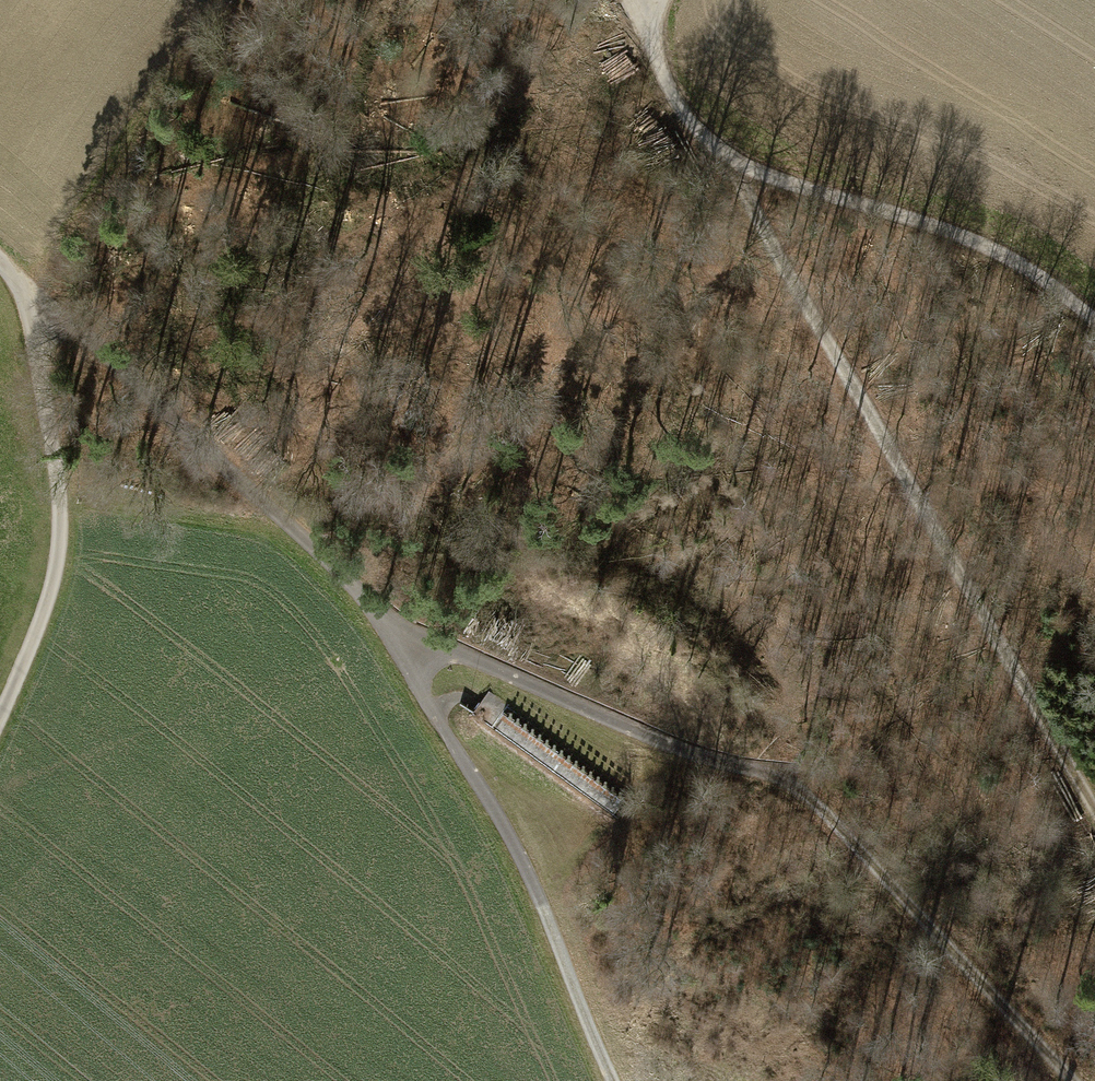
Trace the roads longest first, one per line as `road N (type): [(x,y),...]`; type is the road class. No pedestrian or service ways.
road 1 (track): [(28,295),(268,505),(375,614),(505,831),(614,1080)]
road 2 (track): [(1074,1080),(804,792),(781,777),(687,752),(467,657),(449,655),(408,670)]
road 3 (track): [(820,194),(873,387),(1094,818)]
road 4 (track): [(0,720),(41,629),(59,559),(63,491),(28,295),(0,262)]
road 5 (track): [(1094,319),(998,257),(820,194)]
road 6 (track): [(820,194),(729,165),(668,91),(636,0)]

